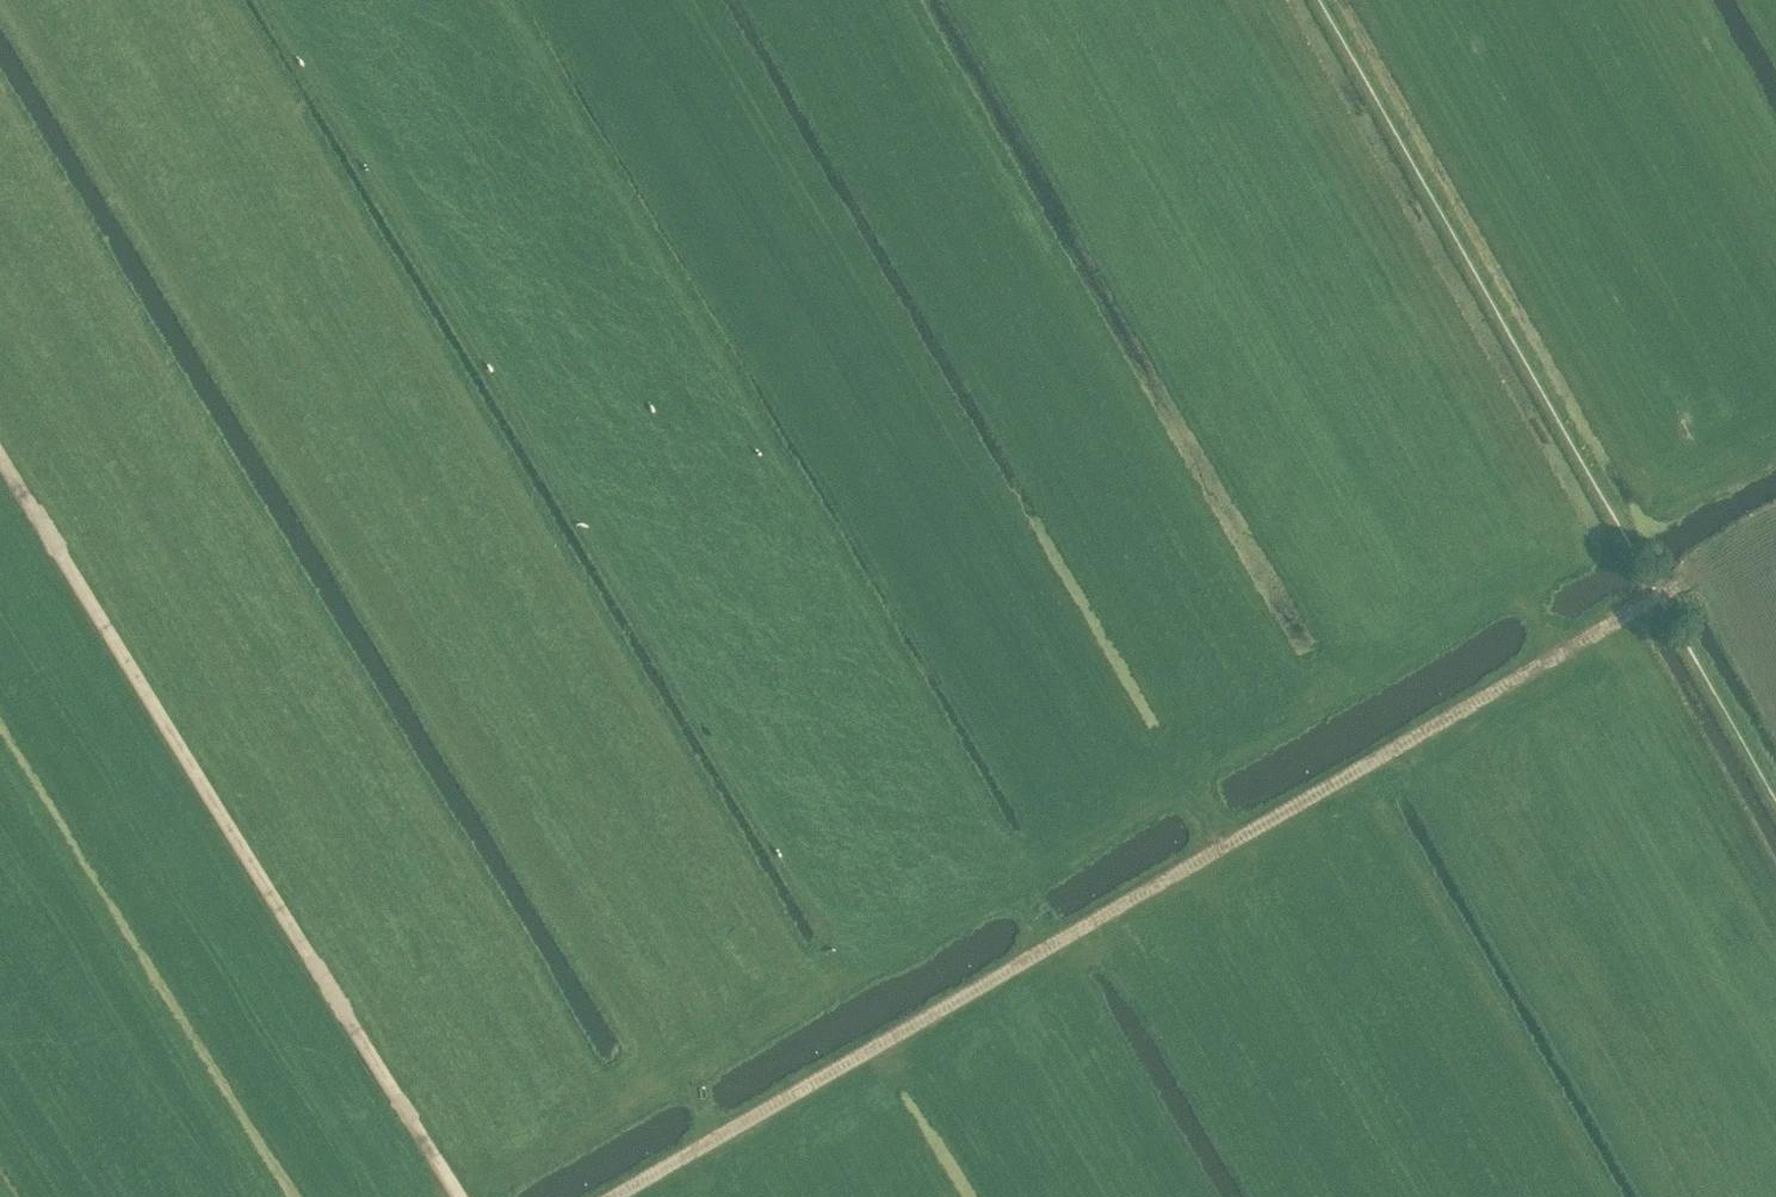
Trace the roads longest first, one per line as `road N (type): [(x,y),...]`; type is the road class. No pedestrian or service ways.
road 1 (track): [(609,1196),(1660,595),(1746,553)]
road 2 (track): [(0,457),(457,1196)]

